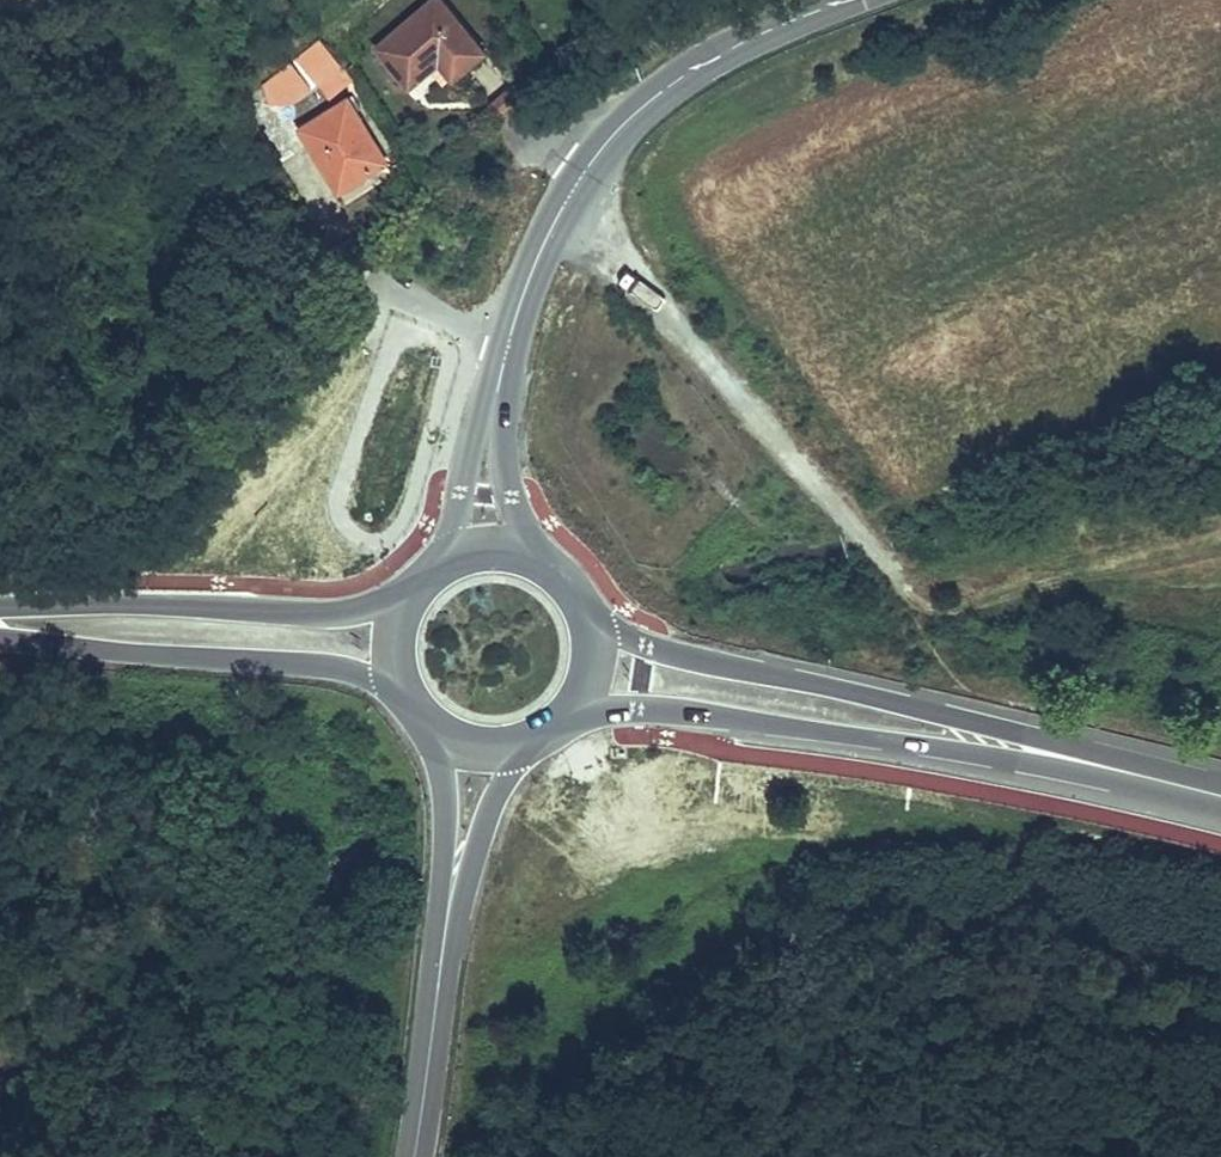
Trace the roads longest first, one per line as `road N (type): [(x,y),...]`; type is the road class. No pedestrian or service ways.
road 1 (track): [(569,195),(604,220),(671,328),(879,560),(916,591),(989,594),(1067,583),(1220,524)]
road 2 (secondary): [(558,719),(610,709),(703,712),(1155,778)]
road 3 (secondary): [(1155,778),(952,714),(646,645),(583,603)]
road 4 (tertiary): [(843,0),(693,70),(606,143),(544,243),(510,340)]
road 5 (secondary): [(411,589),(357,611),(320,614),(137,603),(0,610)]
road 6 (secondary): [(0,640),(341,667),(408,695)]
road 7 (tertiary): [(551,565),(511,496),(510,340)]
road 8 (secondary): [(412,1156),(446,925)]
road 9 (tertiary): [(510,340),(480,413),(441,561)]
road 10 (secondary): [(446,925),(495,802),(535,734)]
road 11 (secondary): [(425,717),(439,761),(446,925)]
road 12 (secondary): [(558,719),(587,677),(592,652),(583,603)]

